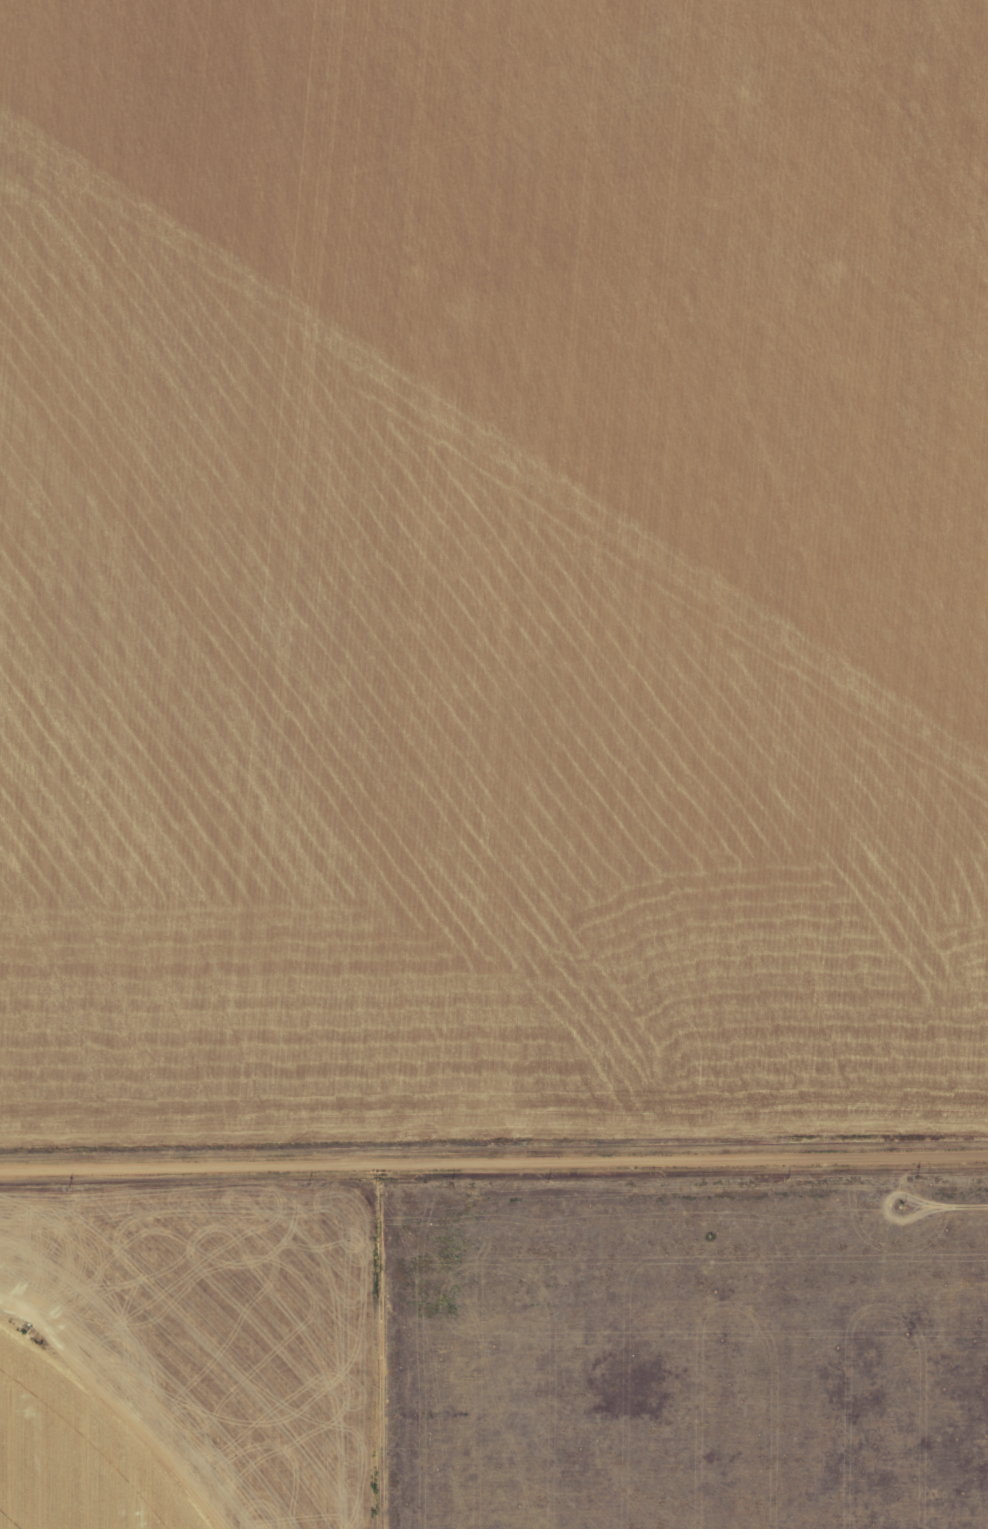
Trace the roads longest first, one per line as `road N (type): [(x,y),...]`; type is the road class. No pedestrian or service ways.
road 1 (residential): [(0,1171),(987,1157)]

